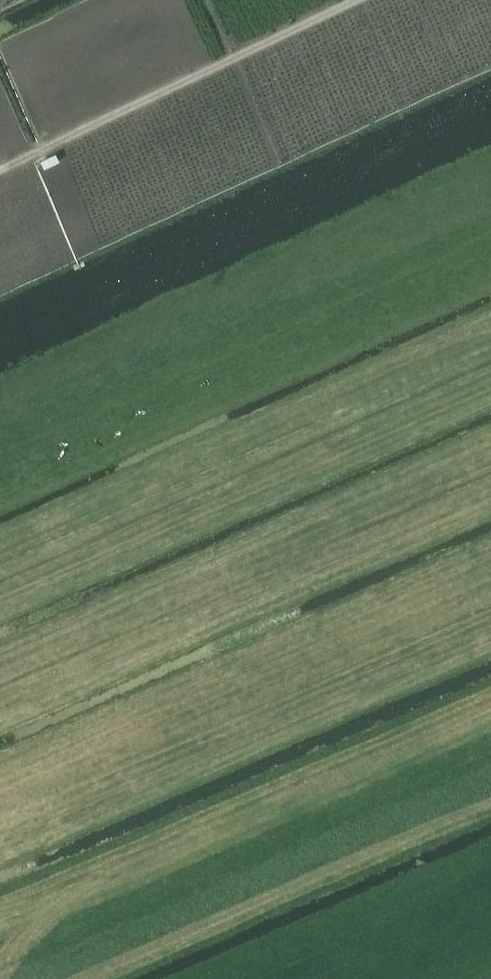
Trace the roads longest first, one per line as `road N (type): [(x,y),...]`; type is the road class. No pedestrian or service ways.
road 1 (track): [(0,170),(356,0)]

